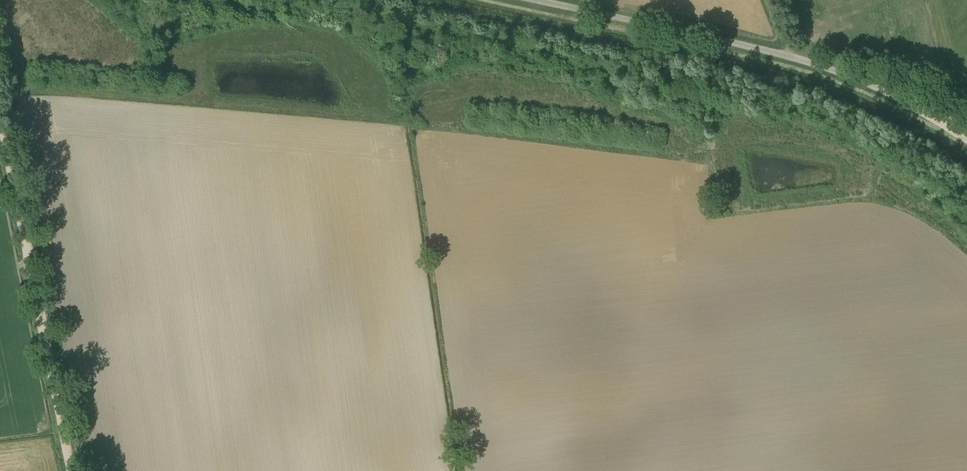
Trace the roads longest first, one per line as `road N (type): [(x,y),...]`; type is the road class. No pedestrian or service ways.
road 1 (unclassified): [(966,139),(910,104),(815,64),(540,0)]
road 2 (track): [(71,470),(0,115)]

